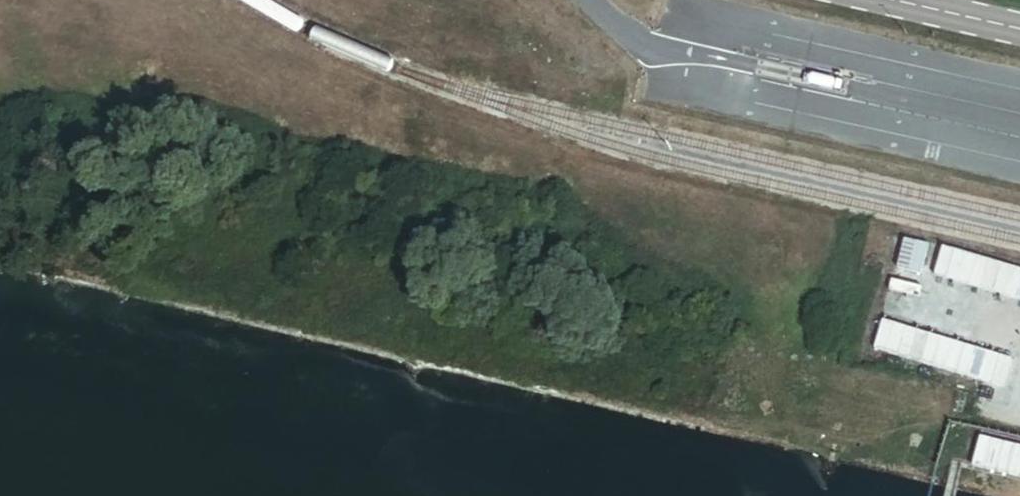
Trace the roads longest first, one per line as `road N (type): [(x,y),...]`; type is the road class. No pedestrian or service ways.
road 1 (tertiary): [(891,0),(1019,29)]

